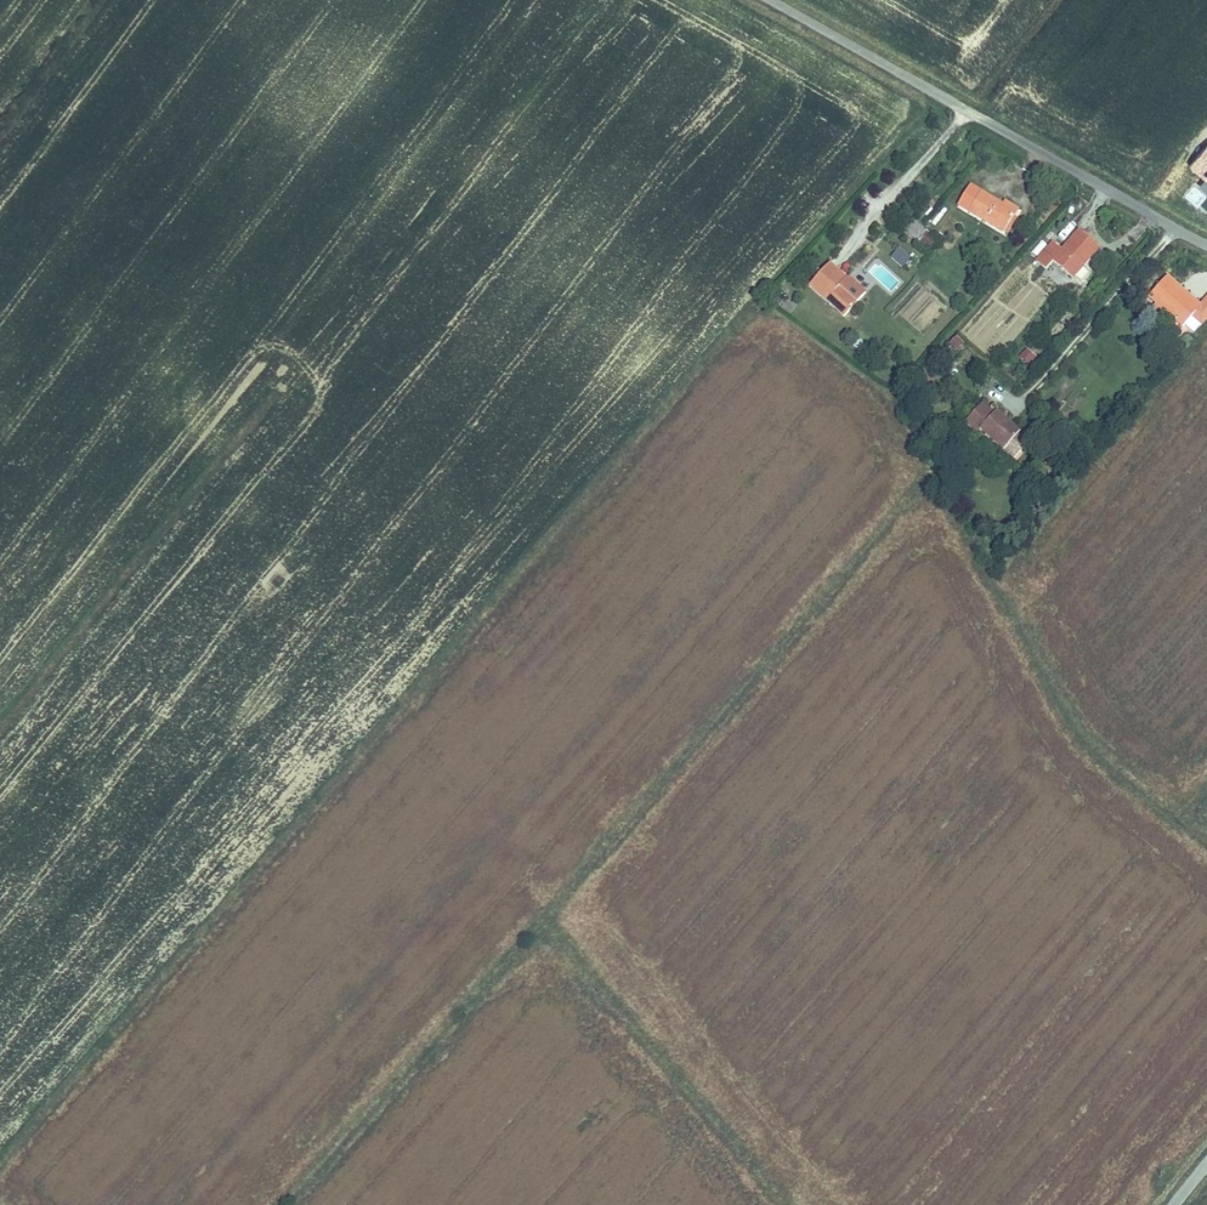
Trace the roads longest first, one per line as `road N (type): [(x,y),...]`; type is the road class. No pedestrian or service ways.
road 1 (unclassified): [(1206,241),(771,0)]

